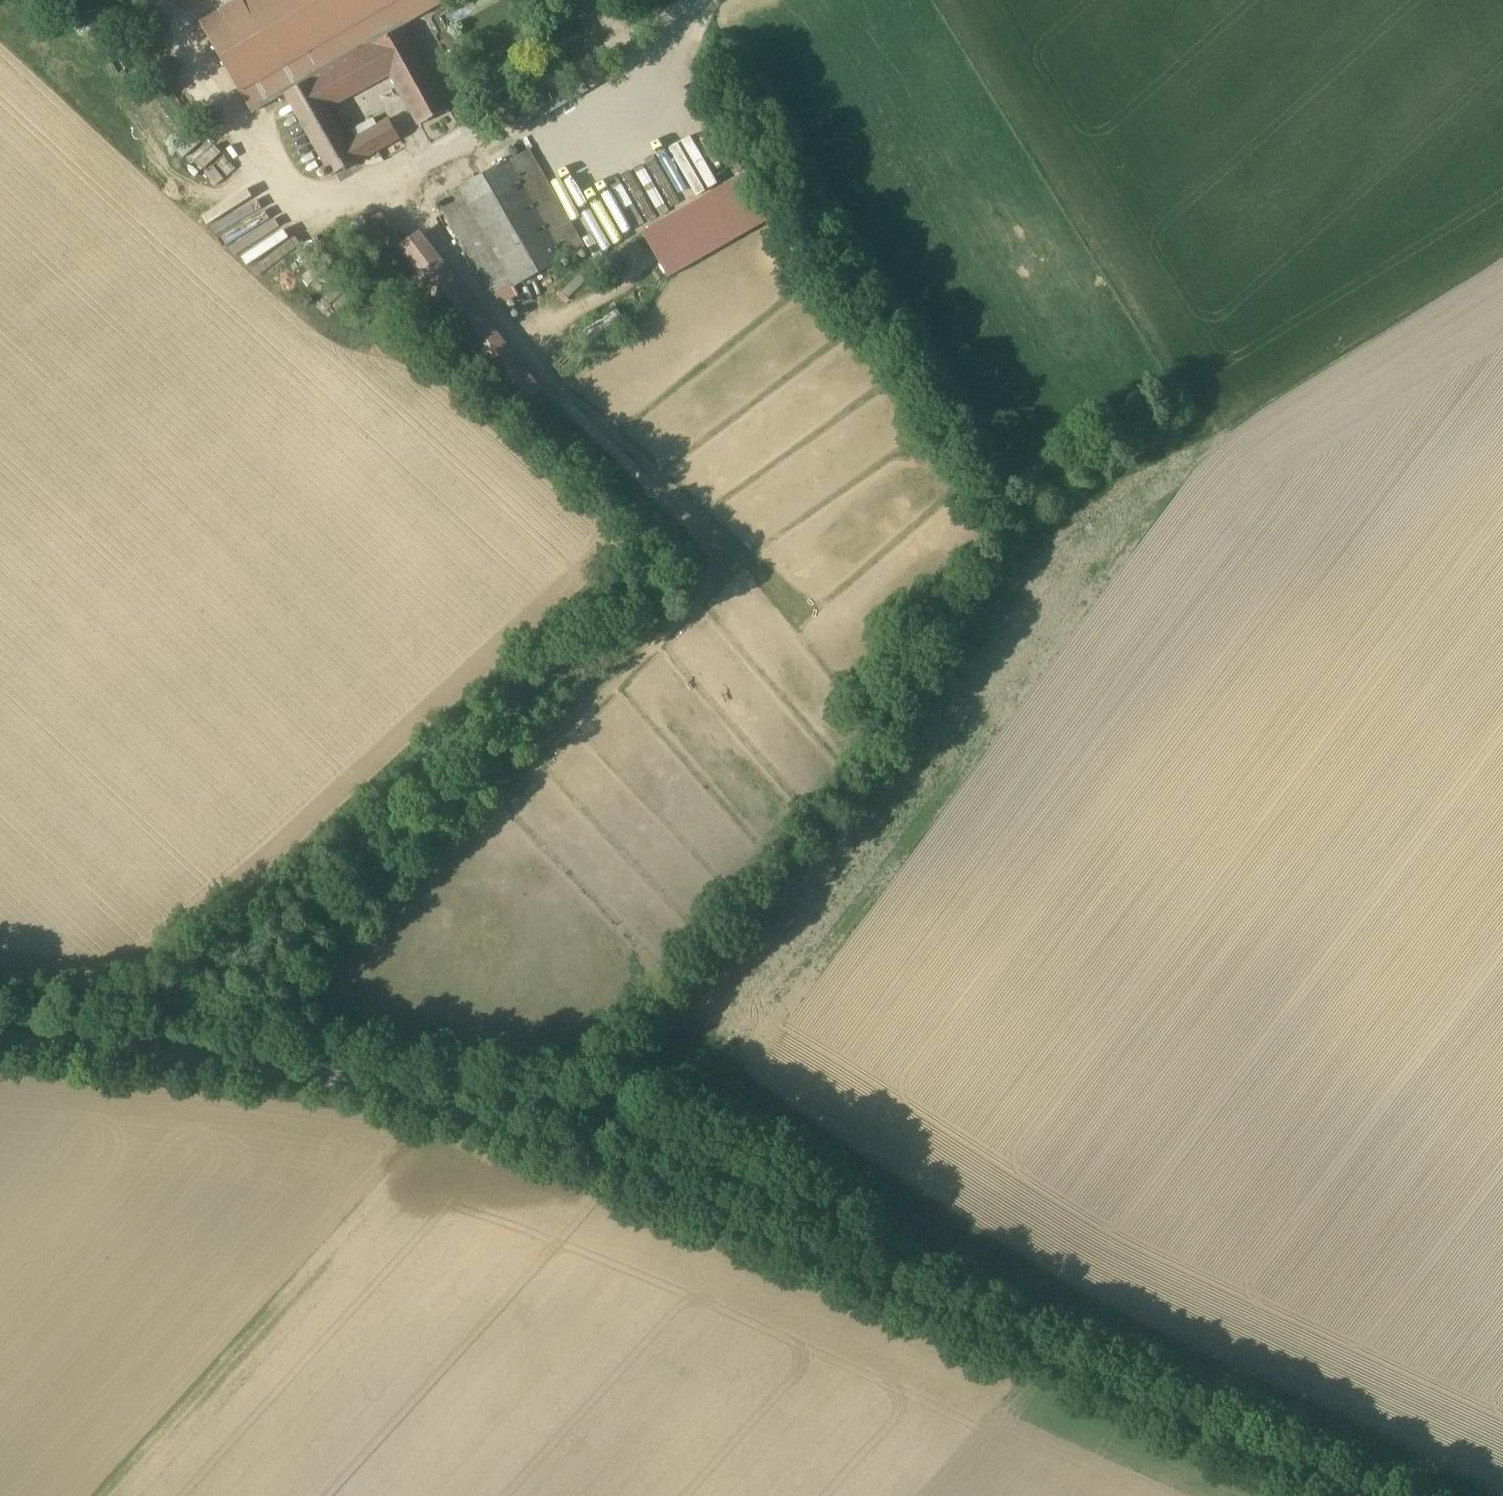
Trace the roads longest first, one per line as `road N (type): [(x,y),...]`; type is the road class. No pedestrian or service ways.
road 1 (unclassified): [(1367,1495),(576,1147),(469,1108),(295,1073),(0,1041)]
road 2 (unclassified): [(8,0),(64,16),(292,201),(320,197),(702,0)]

